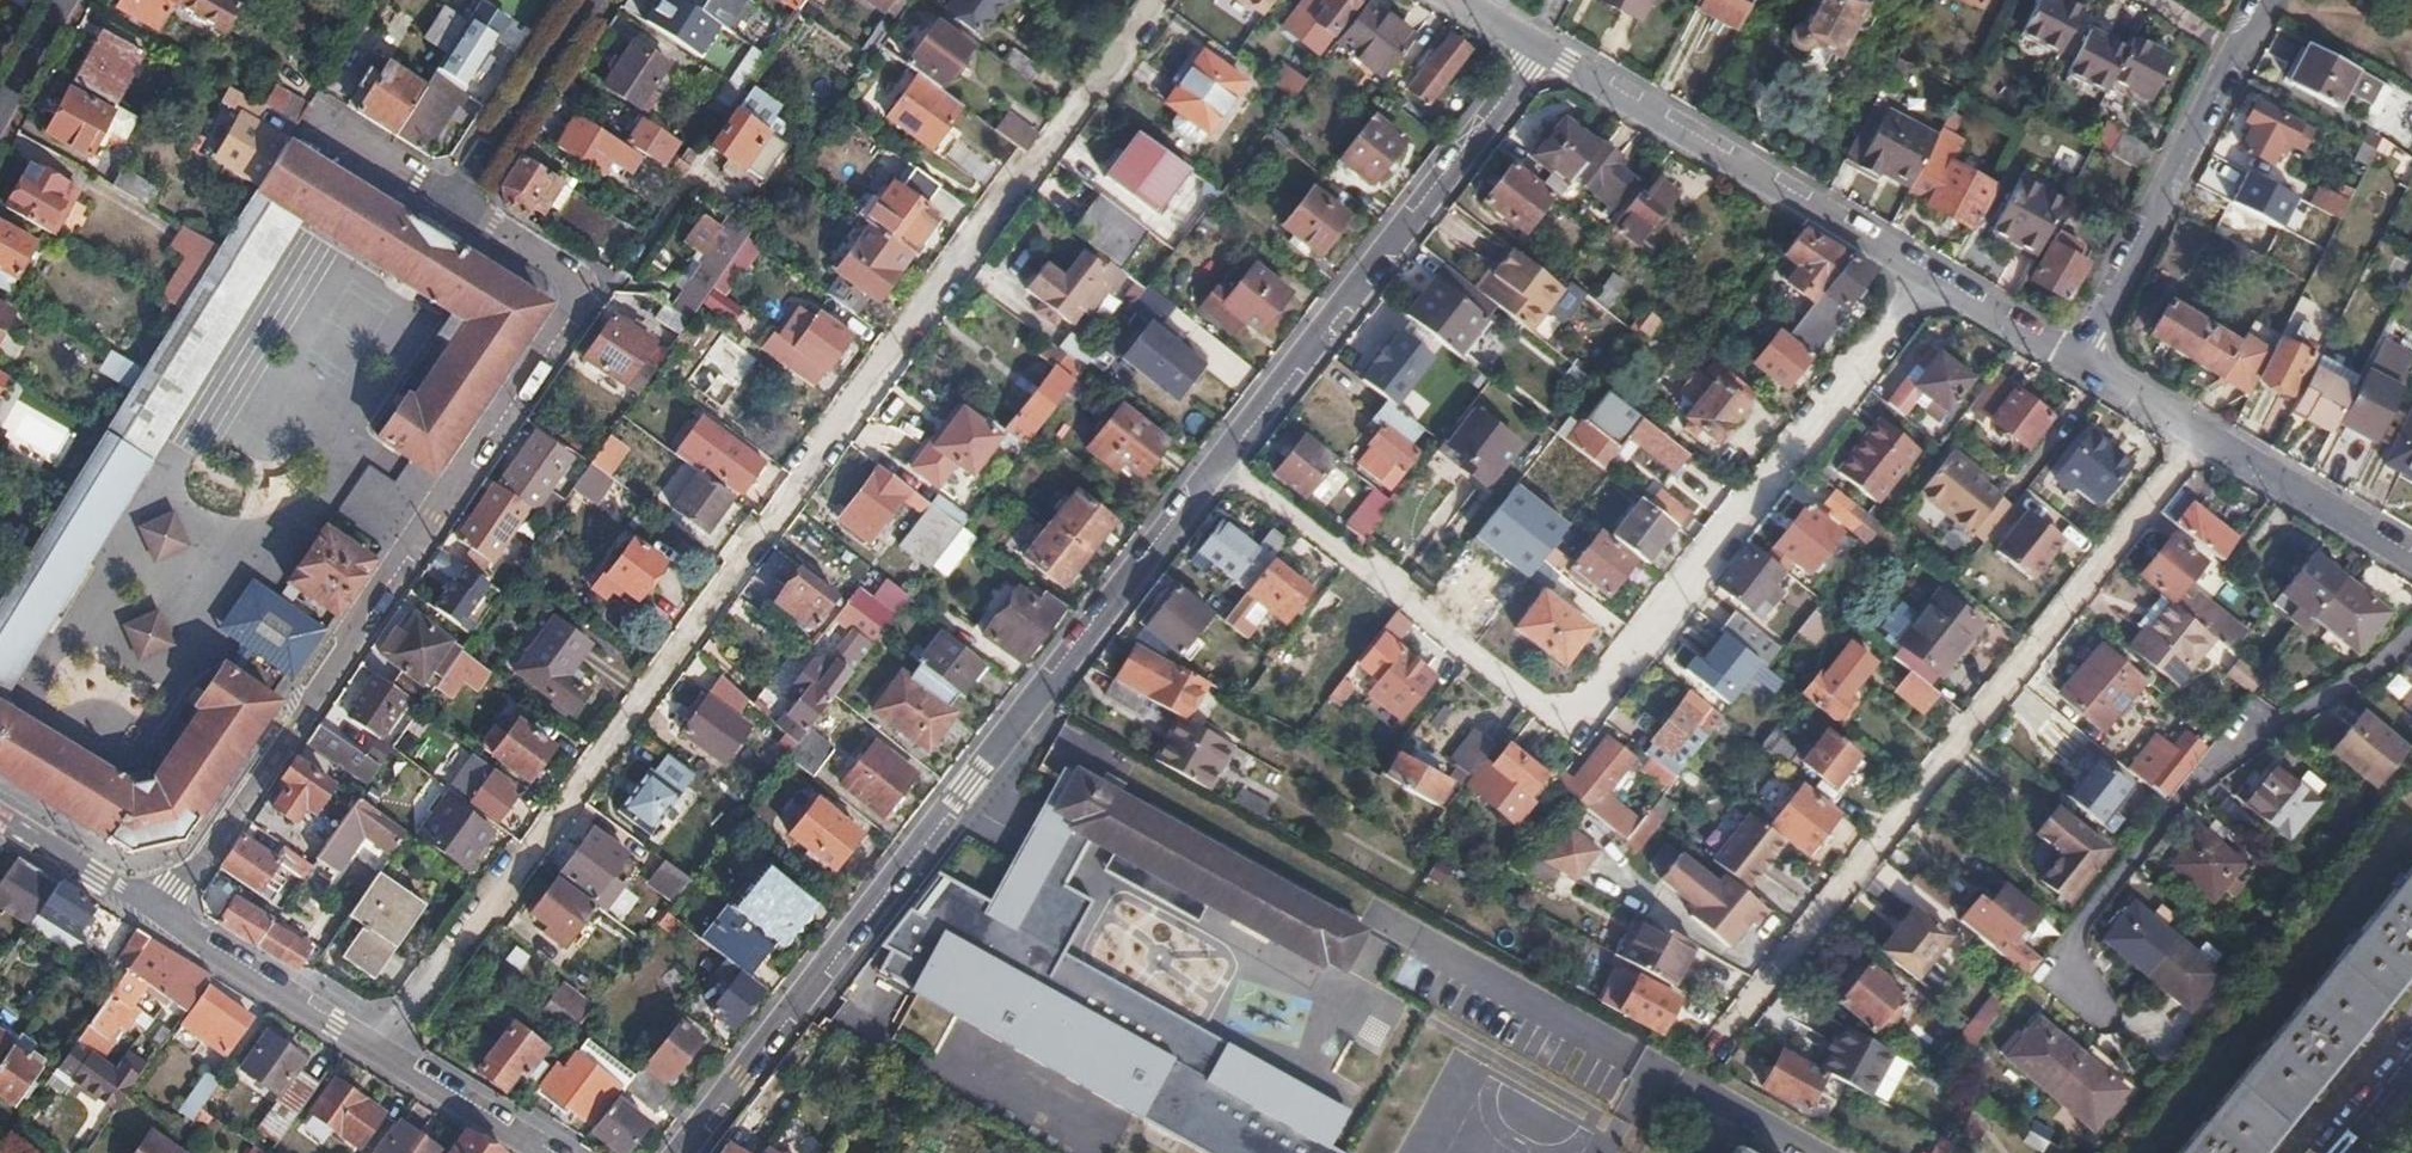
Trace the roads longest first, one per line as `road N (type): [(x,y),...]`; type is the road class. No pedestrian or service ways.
road 1 (unclassified): [(374,1051),(1148,0)]
road 2 (unclassified): [(1216,469),(1570,732),(1922,278)]
road 3 (residential): [(445,198),(583,287),(151,912)]
road 4 (residential): [(1216,469),(678,1152)]
road 5 (unclassified): [(2196,432),(1716,1043)]
road 6 (residential): [(2083,1003),(2062,948),(2191,780),(2378,669),(2411,631)]
road 7 (residential): [(1535,53),(1216,469)]
road 8 (residential): [(1535,53),(1922,278)]
road 9 (residential): [(2070,361),(2259,0)]
road 10 (residential): [(374,1051),(151,912)]
road 11 (residential): [(2411,562),(2196,432)]
road 12 (residential): [(578,0),(445,198)]
road 13 (residential): [(544,1152),(374,1051)]
road 14 (residential): [(151,912),(0,820)]
road 15 (residential): [(1922,278),(2070,361)]
road 16 (residential): [(313,118),(445,198)]
road 17 (unclassified): [(1813,1152),(1679,1080)]
road 18 (residential): [(2196,432),(2070,361)]

